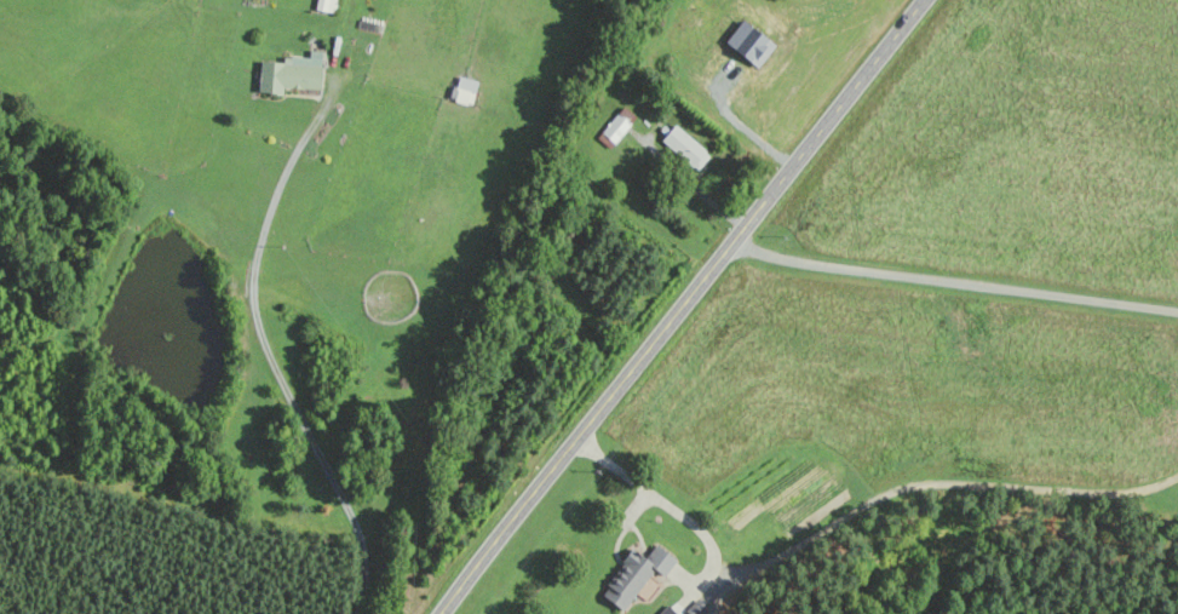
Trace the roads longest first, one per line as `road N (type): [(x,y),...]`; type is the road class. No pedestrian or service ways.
road 1 (secondary): [(441,613),(925,0)]

